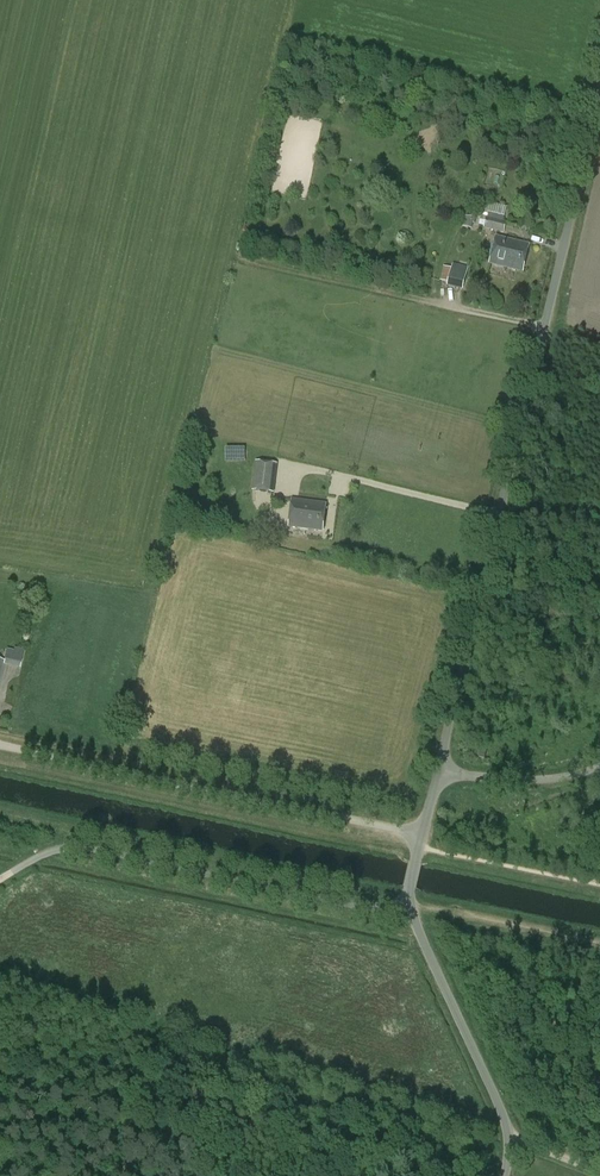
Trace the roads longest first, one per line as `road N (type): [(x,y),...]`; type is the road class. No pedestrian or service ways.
road 1 (unclassified): [(438,772),(599,84)]
road 2 (unclassified): [(422,834),(0,744)]
road 3 (unclassified): [(410,901),(355,905),(68,845),(29,861)]
road 4 (unclassified): [(511,1139),(410,901)]
road 5 (unclassified): [(438,772),(543,780),(599,764)]

